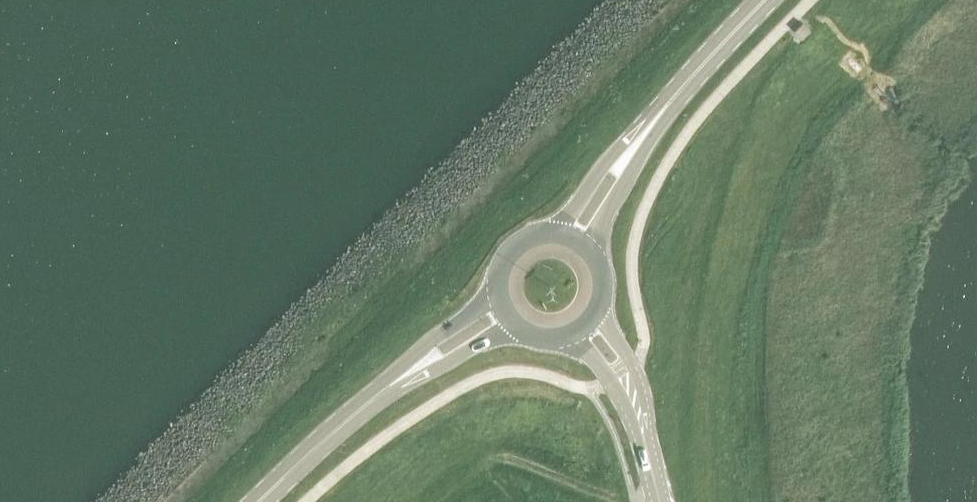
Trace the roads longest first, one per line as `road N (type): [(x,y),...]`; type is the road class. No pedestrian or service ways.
road 1 (tertiary): [(665,501),(632,362),(599,308)]
road 2 (secondary): [(260,501),(408,372)]
road 3 (tertiary): [(561,338),(591,362),(620,408),(648,501)]
road 4 (secondary): [(645,131),(766,0)]
road 5 (secondary): [(645,131),(602,169),(553,232)]
road 6 (secondary): [(592,252),(645,131)]
road 7 (secondary): [(498,292),(408,372)]

